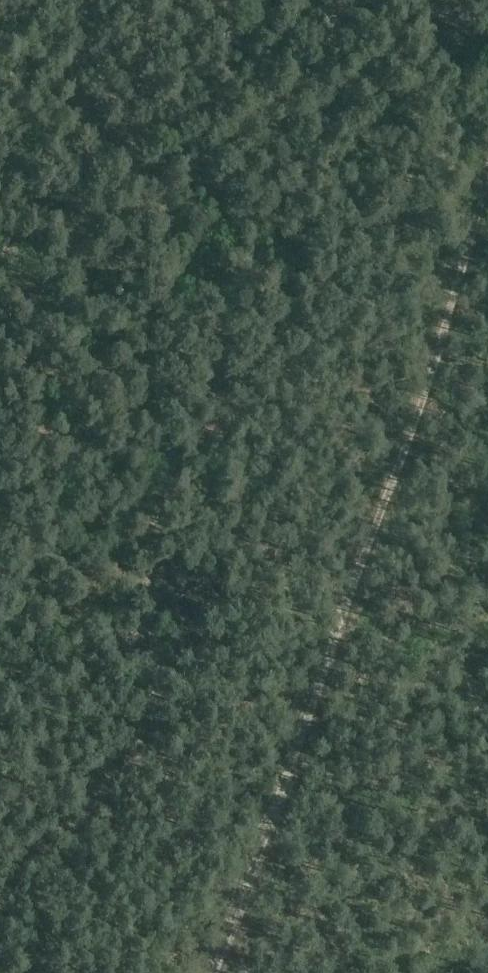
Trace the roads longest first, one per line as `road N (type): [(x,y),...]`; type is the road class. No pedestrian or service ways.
road 1 (track): [(92,0),(80,77),(85,109),(181,229),(213,313),(217,404),(151,551),(157,674),(145,737),(86,818),(0,906)]
road 2 (track): [(487,173),(433,368),(213,972)]

